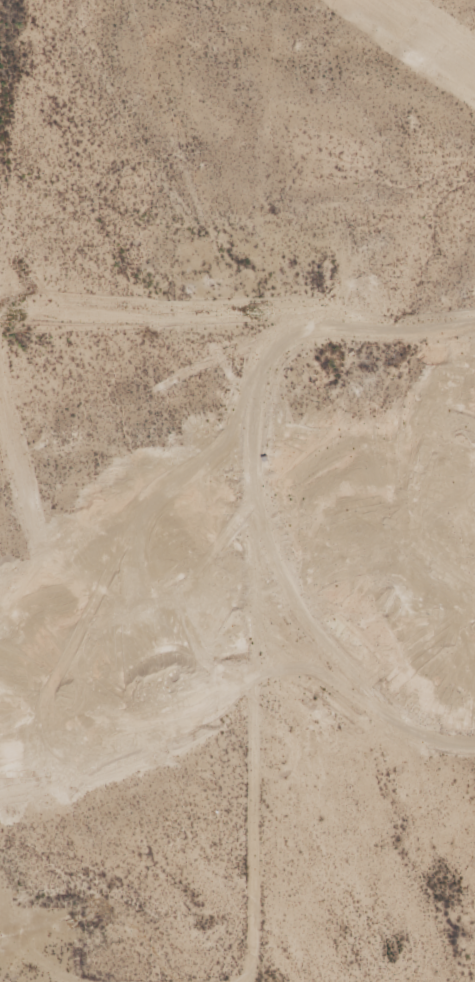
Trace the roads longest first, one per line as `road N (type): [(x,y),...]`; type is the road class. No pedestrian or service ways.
road 1 (track): [(221,981),(221,405),(261,350),(474,333)]

